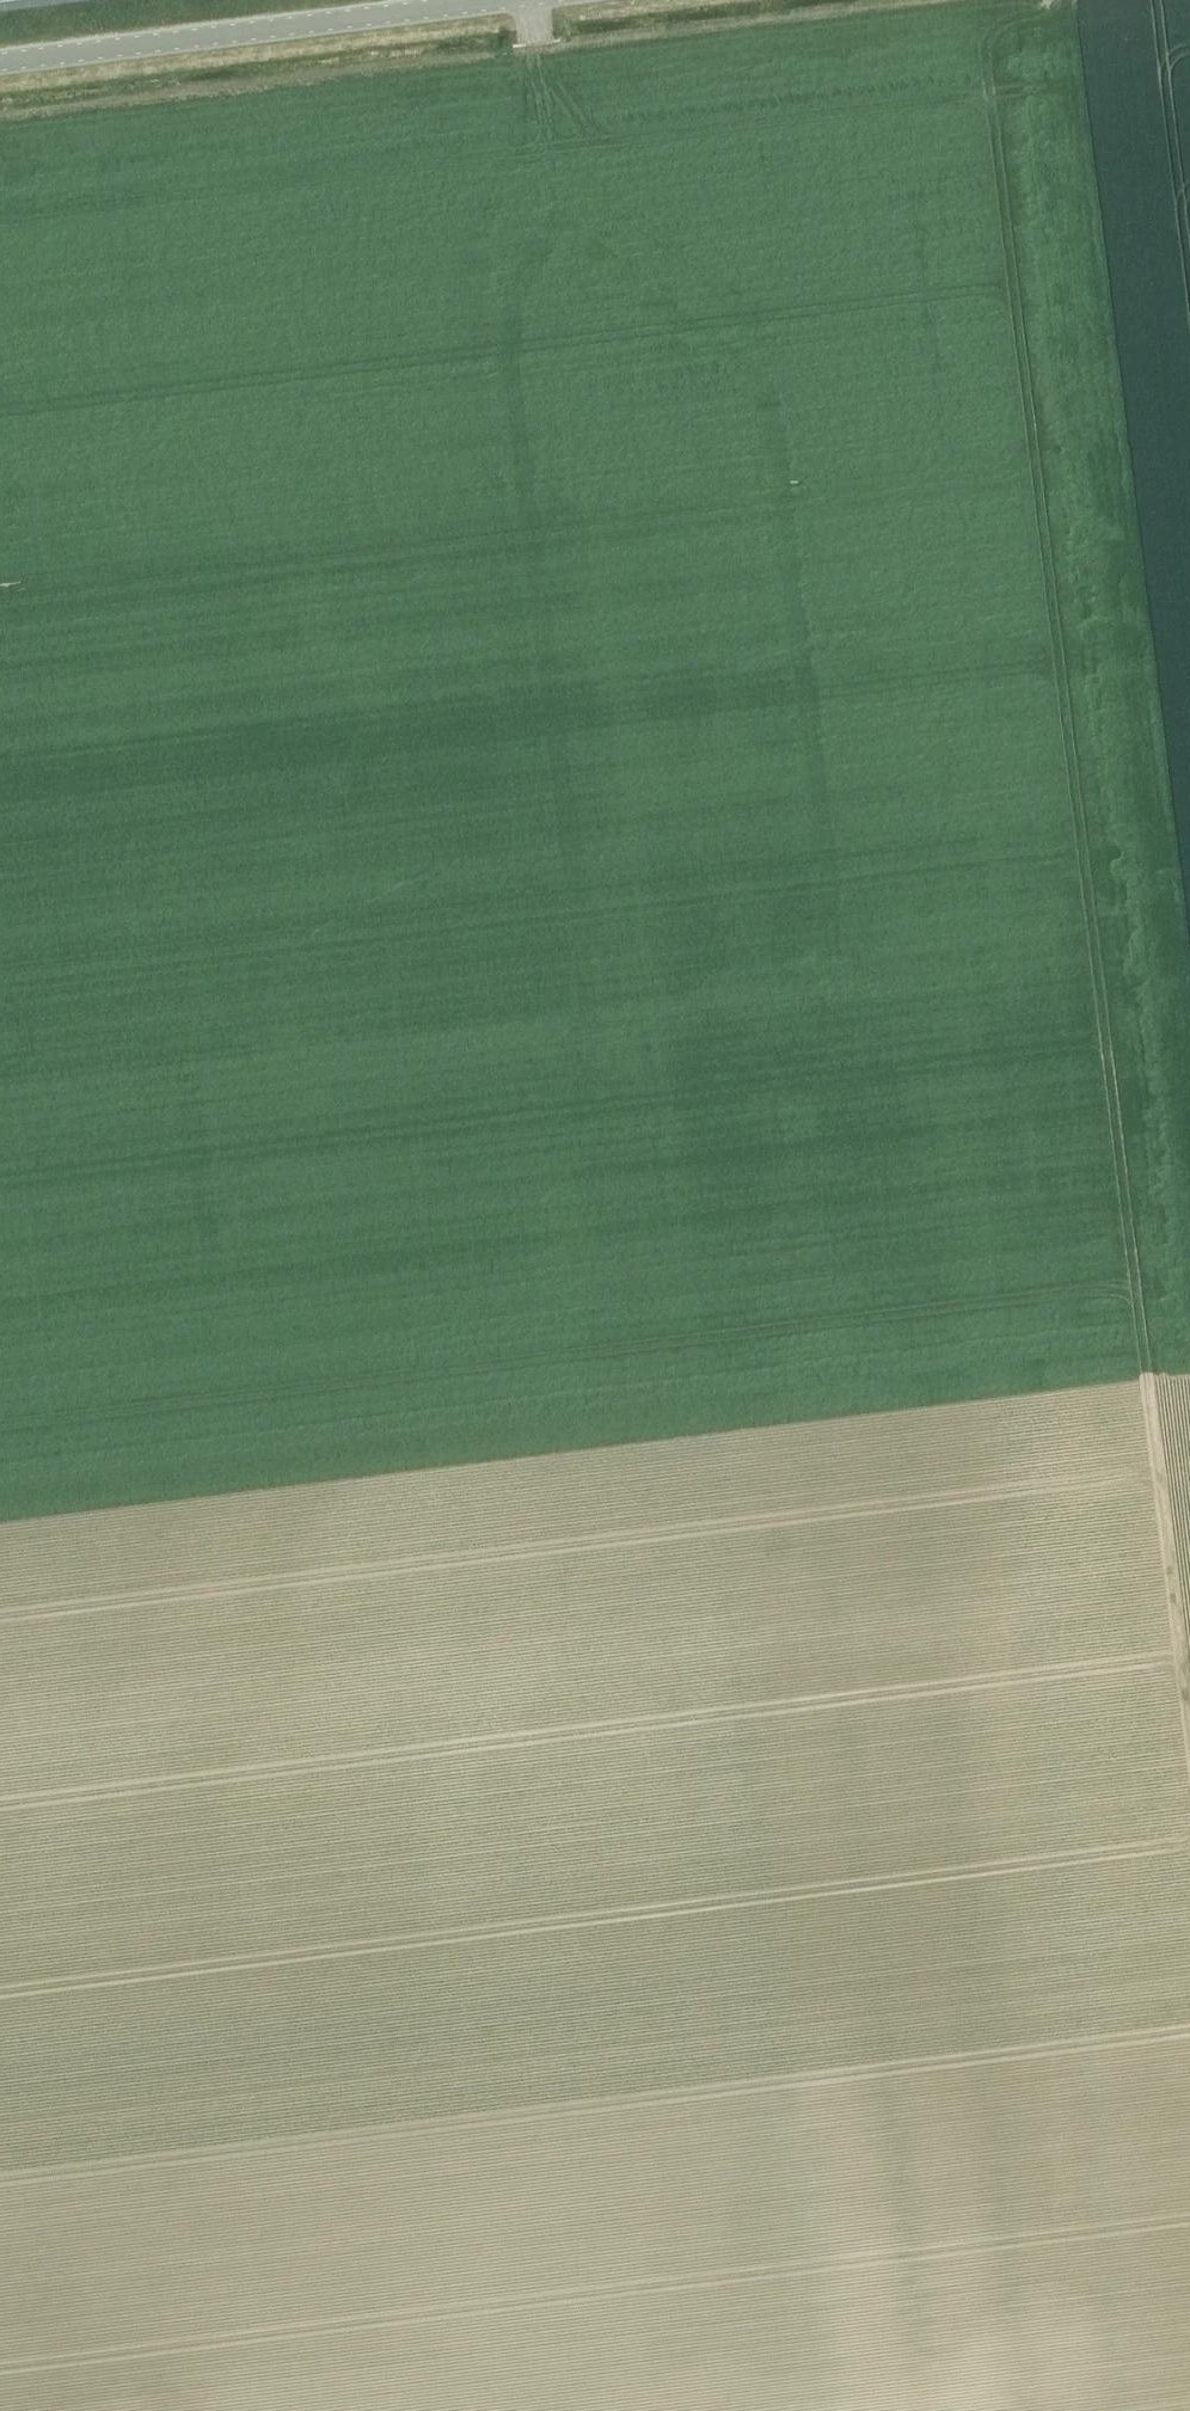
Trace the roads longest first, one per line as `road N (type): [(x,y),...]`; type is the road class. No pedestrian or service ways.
road 1 (unclassified): [(0,62),(503,0)]

